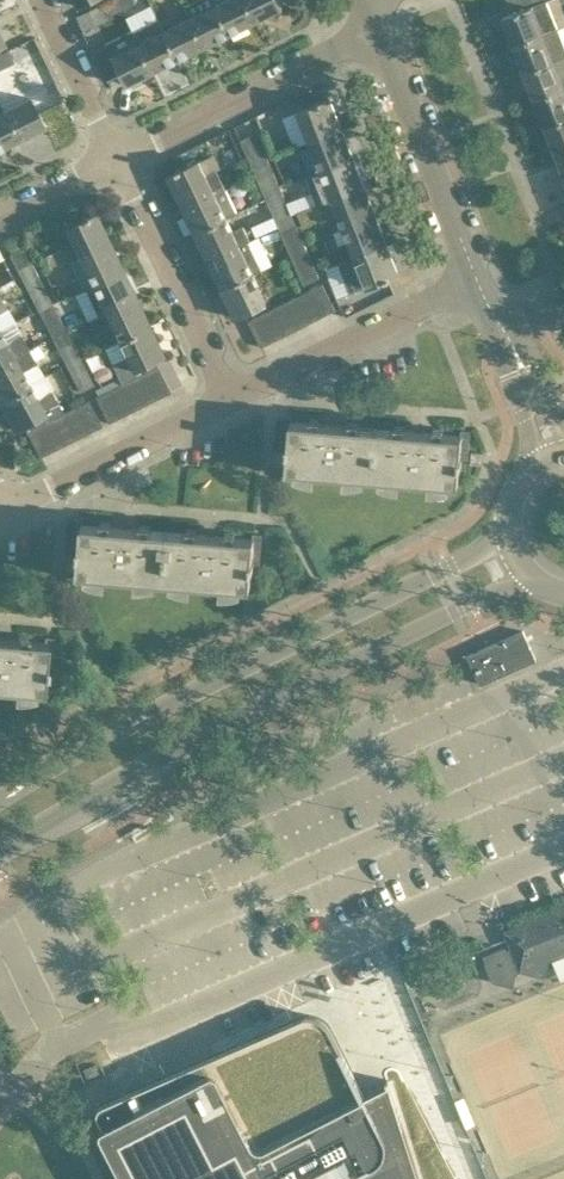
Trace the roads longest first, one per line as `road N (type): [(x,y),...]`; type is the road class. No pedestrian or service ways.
road 1 (secondary): [(0,848),(204,728),(532,578)]
road 2 (secondary): [(508,528),(449,566),(176,696),(0,798)]
road 3 (residential): [(115,160),(384,31)]
road 4 (residential): [(230,398),(482,267)]
road 5 (residential): [(115,160),(230,398)]
road 6 (residential): [(482,267),(384,31)]
road 7 (residential): [(3,514),(230,398)]
road 8 (residential): [(39,0),(115,160)]
road 9 (residential): [(545,459),(538,408),(506,333)]
road 10 (residential): [(0,216),(115,160)]

